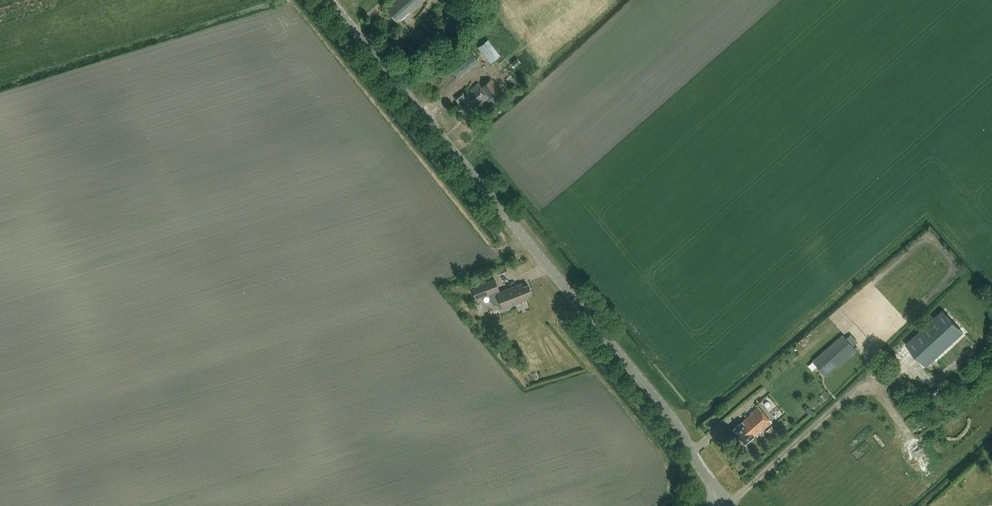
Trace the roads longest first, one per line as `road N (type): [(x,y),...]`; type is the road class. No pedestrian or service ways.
road 1 (tertiary): [(724,499),(670,416),(332,0)]
road 2 (track): [(730,505),(862,382),(881,390),(915,372)]

